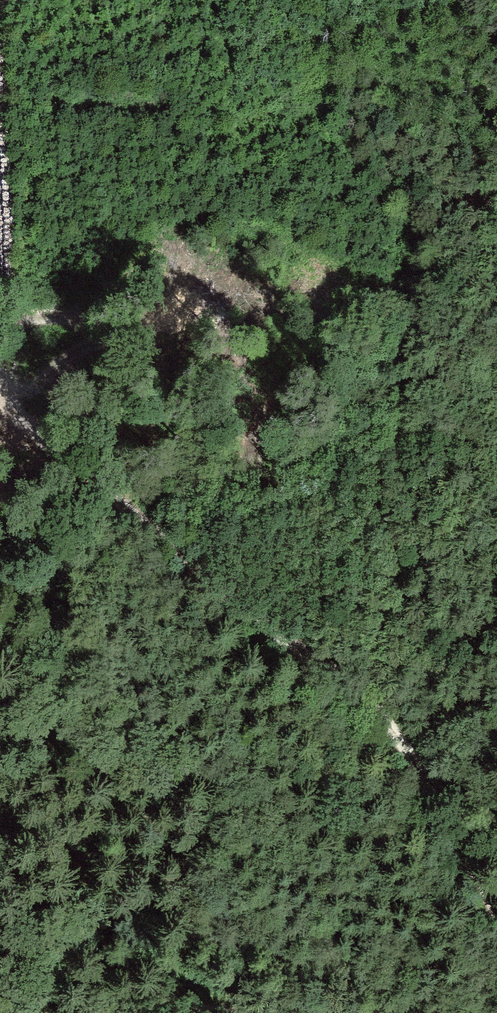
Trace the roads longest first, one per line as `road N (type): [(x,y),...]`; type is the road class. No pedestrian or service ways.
road 1 (track): [(496,921),(409,748),(380,711),(72,464),(0,388)]
road 2 (track): [(15,401),(9,58),(17,0)]
road 3 (track): [(225,1012),(0,947)]

